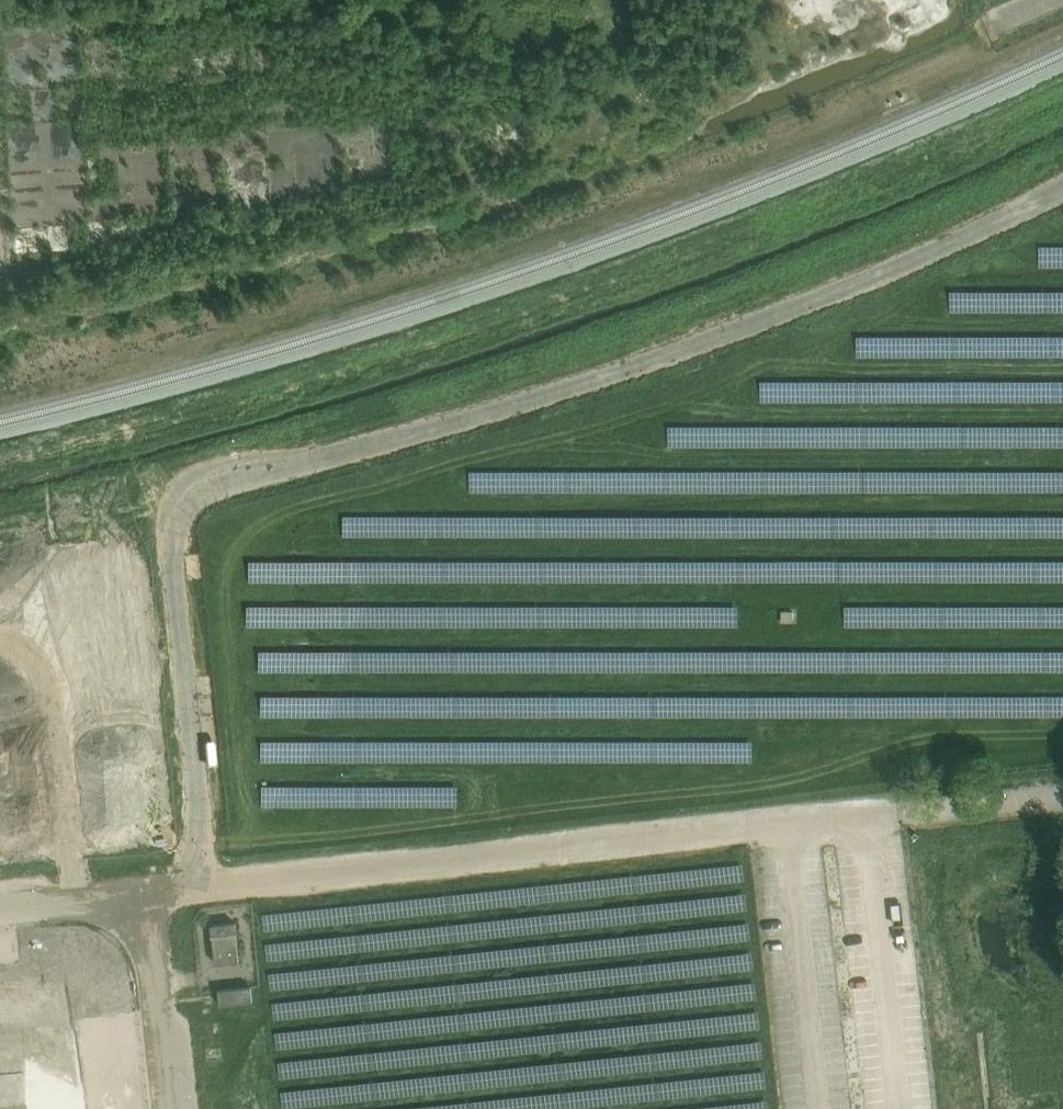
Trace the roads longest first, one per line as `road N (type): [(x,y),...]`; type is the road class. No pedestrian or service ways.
road 1 (unclassified): [(211,889),(179,577),(178,541),(195,493),(615,372),(886,269),(1062,185)]
road 2 (unclassified): [(211,889),(1062,797)]
road 3 (unclassified): [(170,1108),(146,895)]
road 4 (unclassified): [(0,911),(146,895)]

